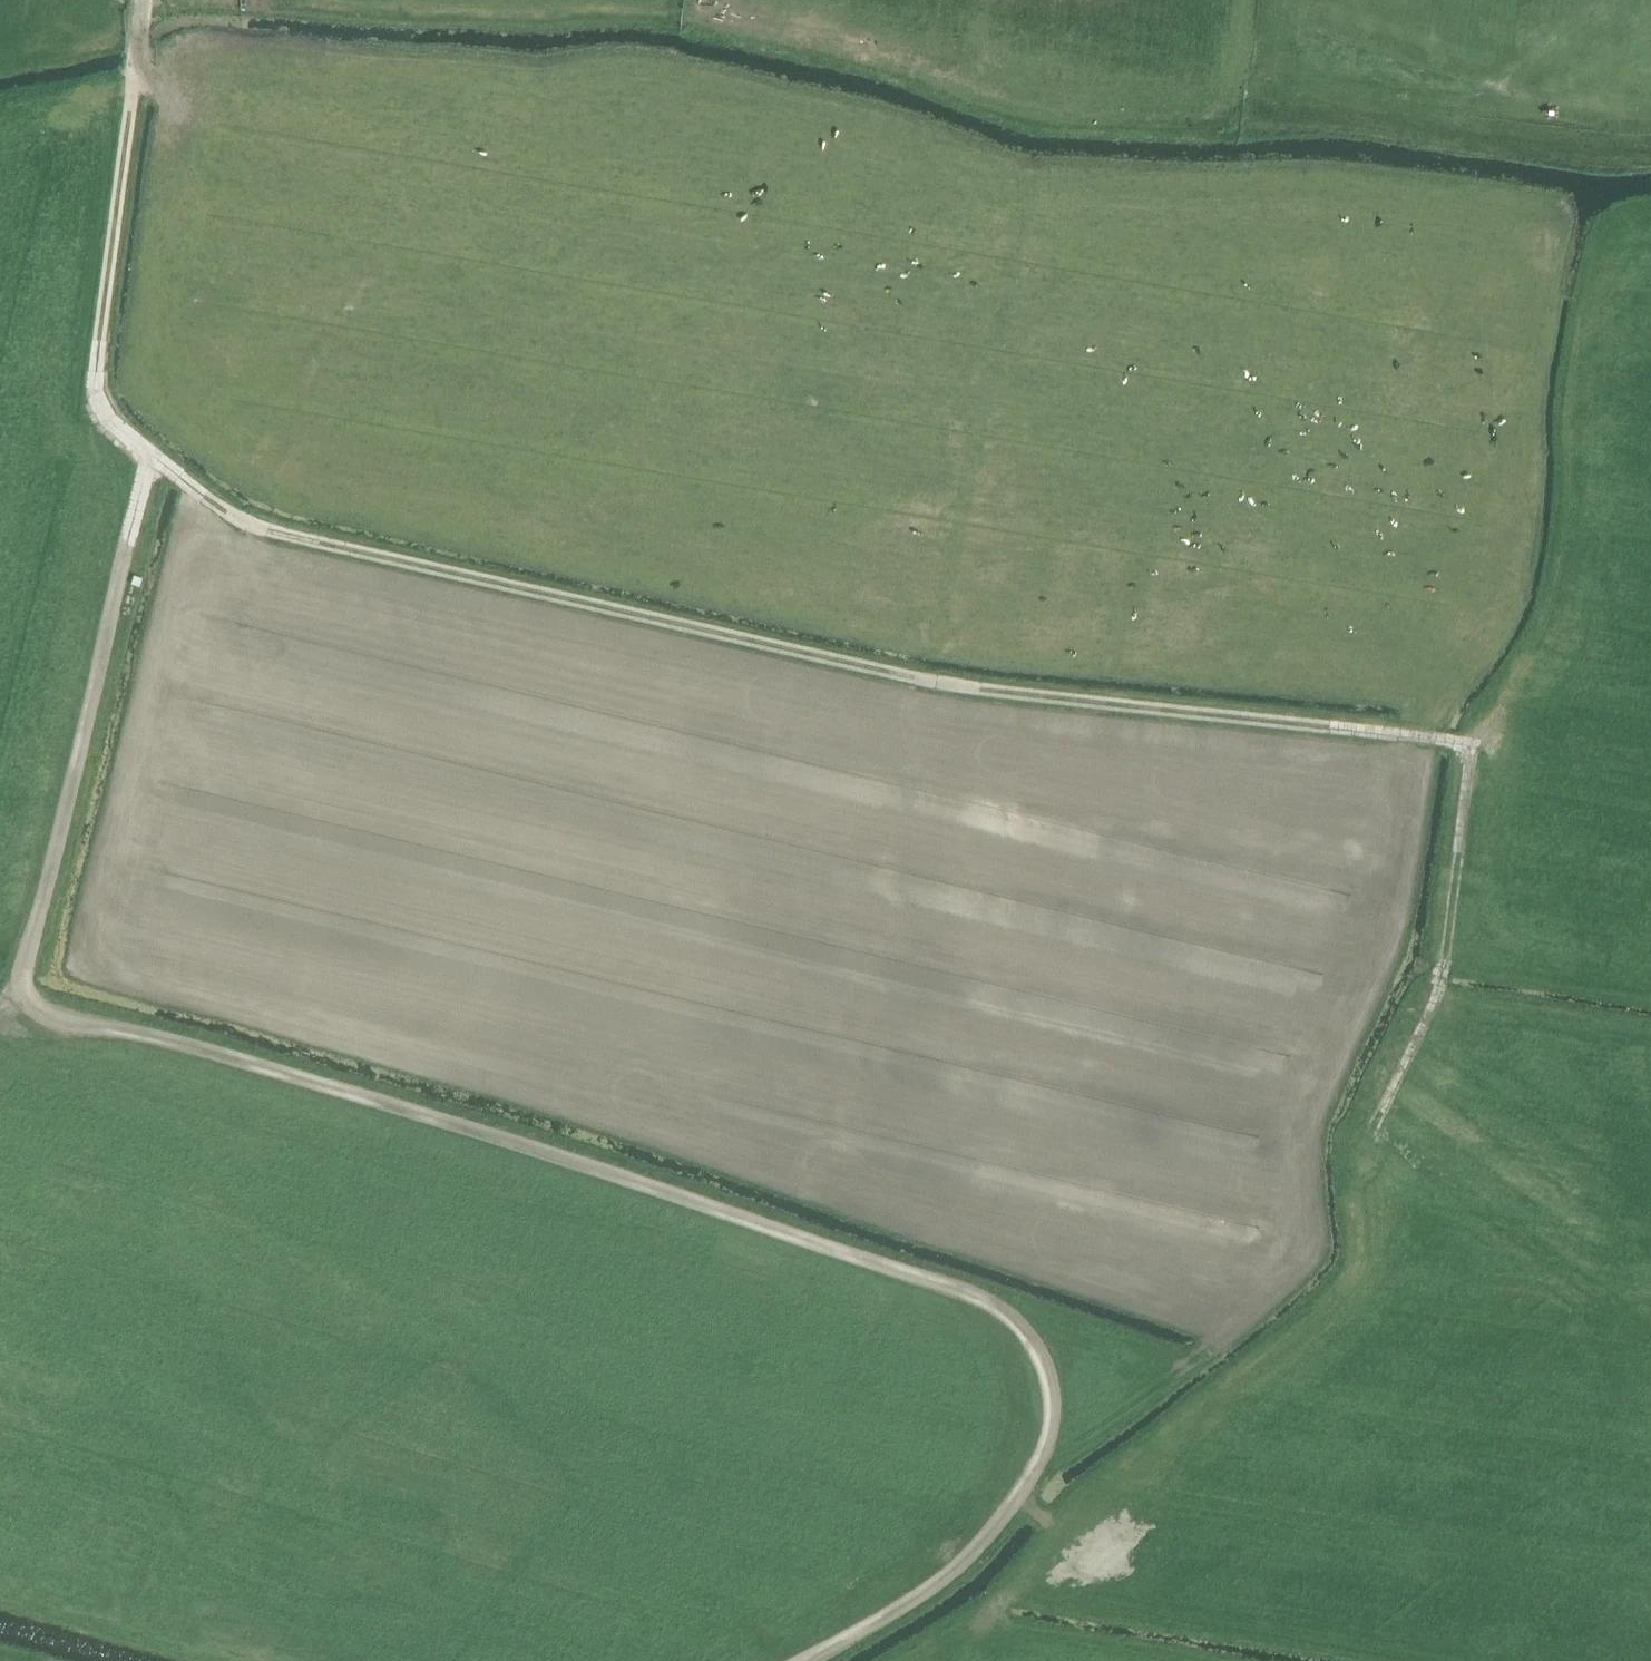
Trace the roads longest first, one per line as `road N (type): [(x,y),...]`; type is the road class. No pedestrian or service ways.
road 1 (track): [(1077,1531),(1372,1251),(1364,1147),(1441,981),(1468,763),(1455,747),(935,682),(248,525),(119,429),(103,407),(97,369),(137,0)]
road 2 (track): [(989,1614),(1077,1531),(1011,1500),(1049,1430),(1046,1371),(1005,1311),(949,1285),(348,1090),(135,1032),(56,1020),(33,1004),(22,976),(153,454)]
road 3 (track): [(1011,1500),(946,1577),(797,1660)]
road 4 (track): [(1455,747),(1650,652)]

